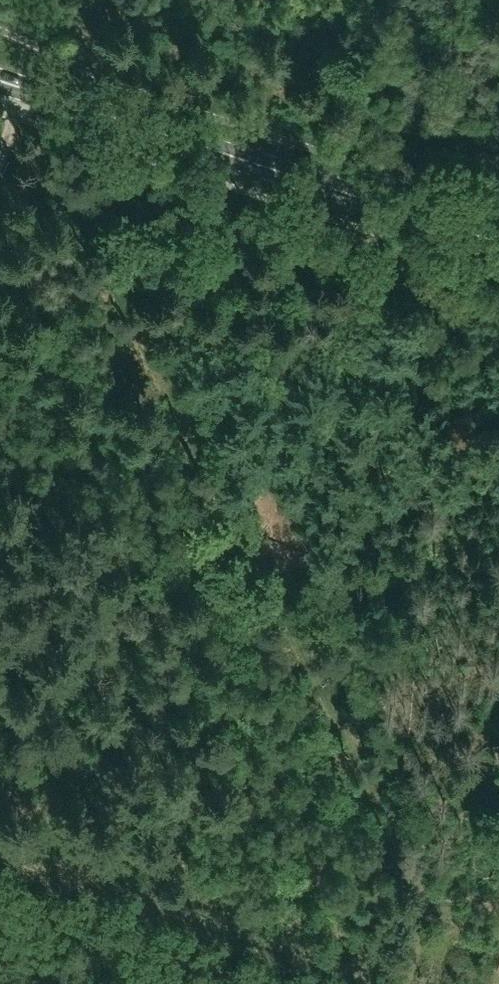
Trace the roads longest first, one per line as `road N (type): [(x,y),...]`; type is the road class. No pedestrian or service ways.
road 1 (primary): [(498,240),(0,79)]

